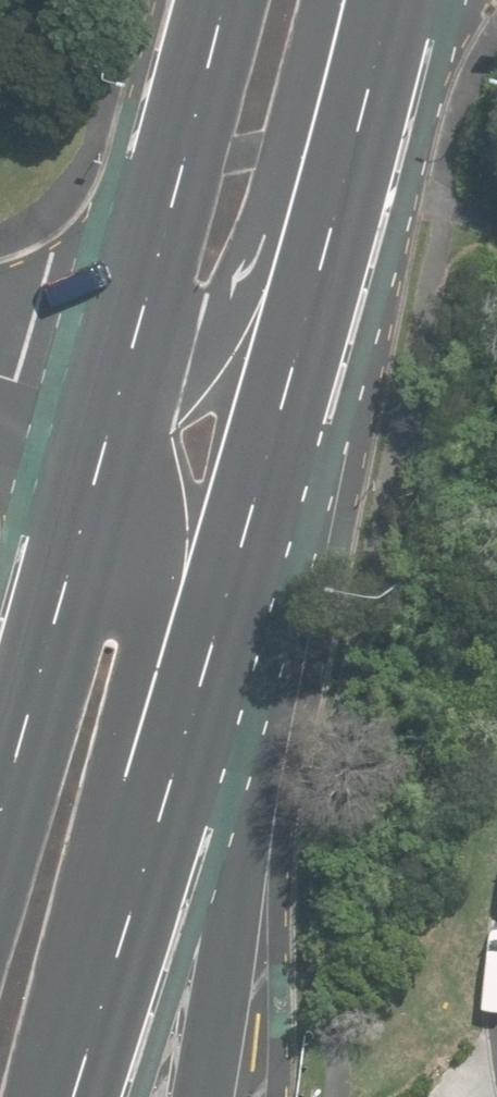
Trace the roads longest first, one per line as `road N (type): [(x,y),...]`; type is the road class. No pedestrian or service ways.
road 1 (primary): [(402,0),(79,1096)]
road 2 (primary): [(407,0),(273,808),(217,1096)]
road 3 (primary): [(108,406),(146,439),(165,472),(173,545),(160,638),(95,868),(67,1096)]
road 4 (primary): [(329,0),(226,314),(194,364),(146,398),(108,406)]
road 5 (primary): [(108,406),(222,0)]
road 6 (primary): [(0,780),(108,406)]

